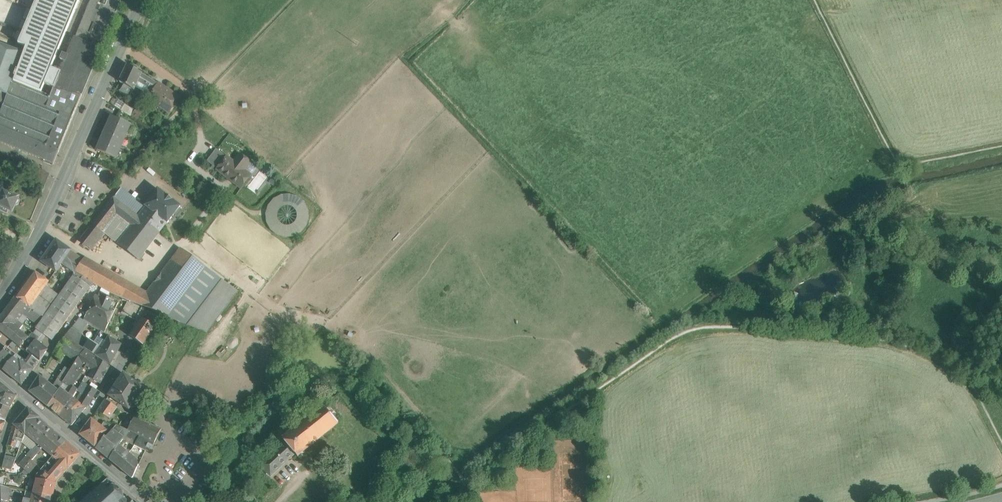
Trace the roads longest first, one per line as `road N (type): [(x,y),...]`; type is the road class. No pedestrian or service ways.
road 1 (tertiary): [(145,0),(38,235),(0,299)]

